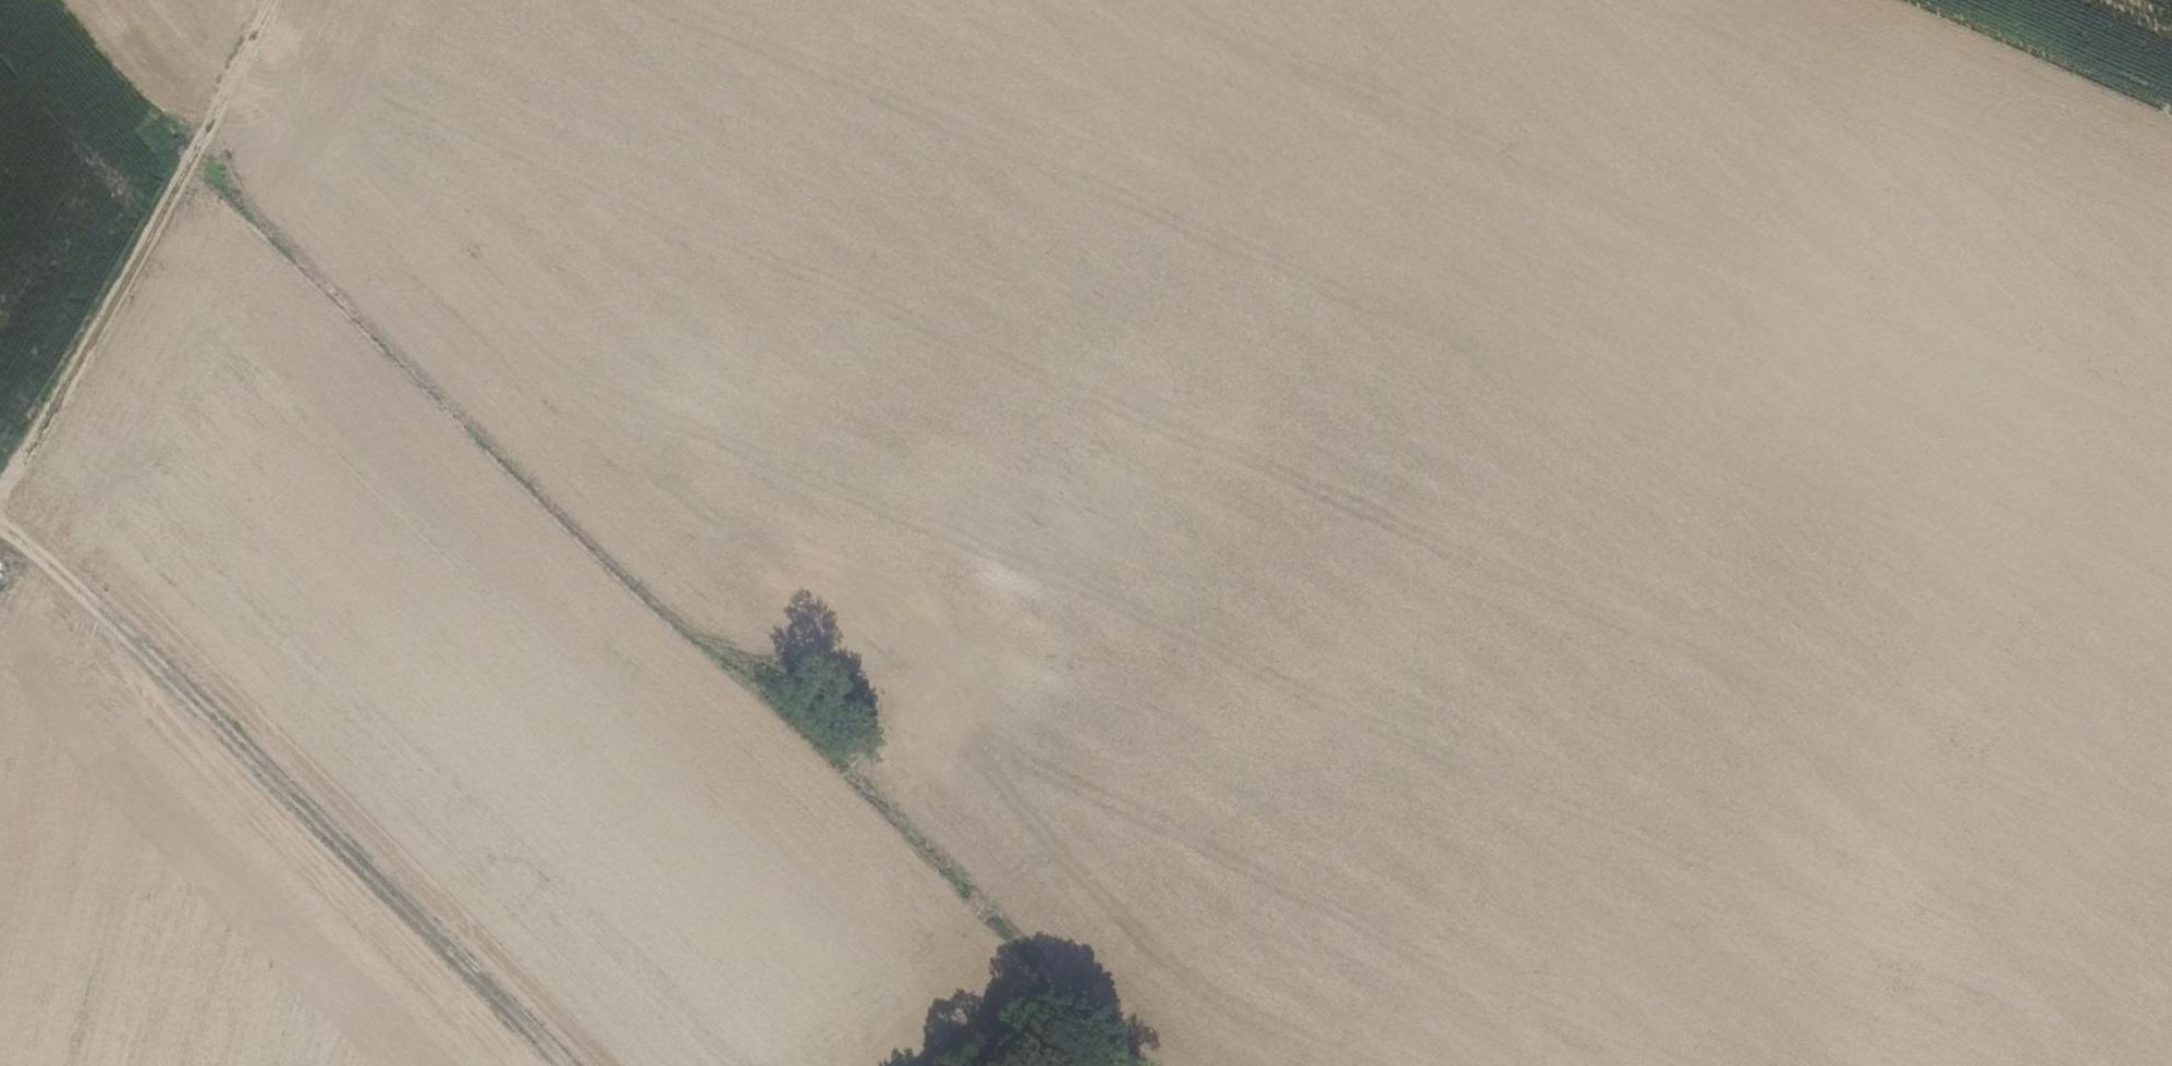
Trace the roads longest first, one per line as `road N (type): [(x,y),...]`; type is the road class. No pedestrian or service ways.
road 1 (track): [(0,531),(432,891),(610,1065)]
road 2 (track): [(251,0),(0,494)]

